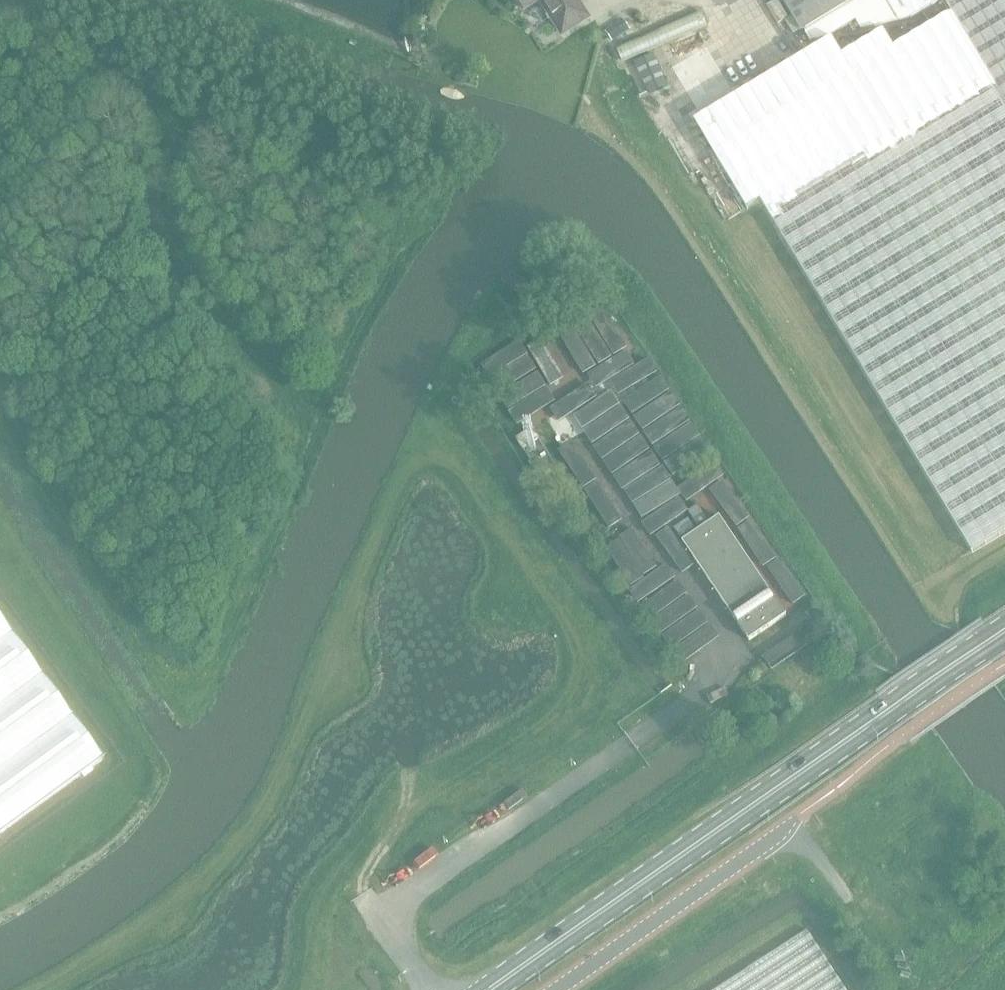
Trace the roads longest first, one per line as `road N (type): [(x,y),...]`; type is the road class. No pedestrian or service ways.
road 1 (primary): [(489,989),(1004,631)]
road 2 (unclassified): [(561,989),(791,820)]

